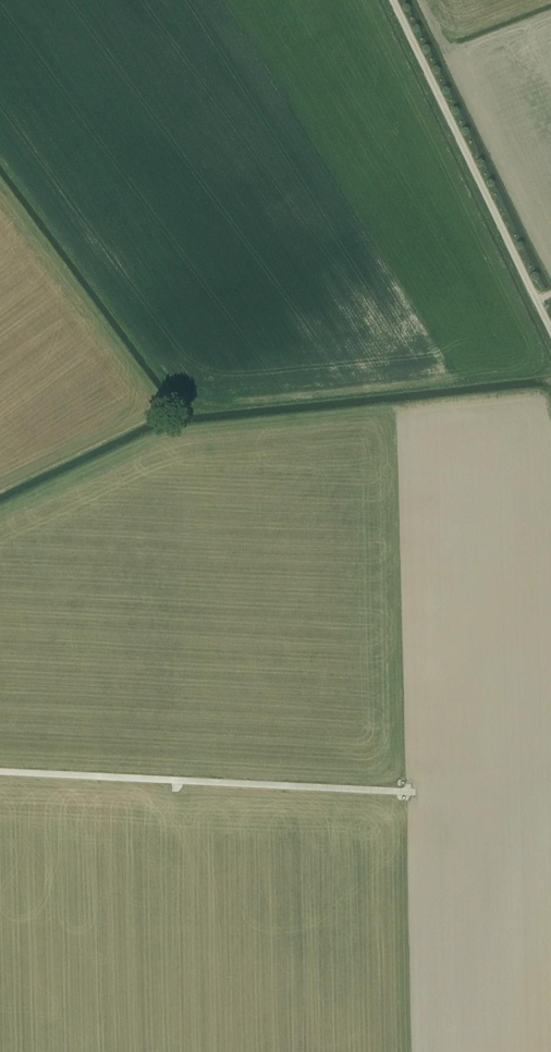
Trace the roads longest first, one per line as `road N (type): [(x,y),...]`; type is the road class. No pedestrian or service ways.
road 1 (unclassified): [(550,329),(401,0)]

